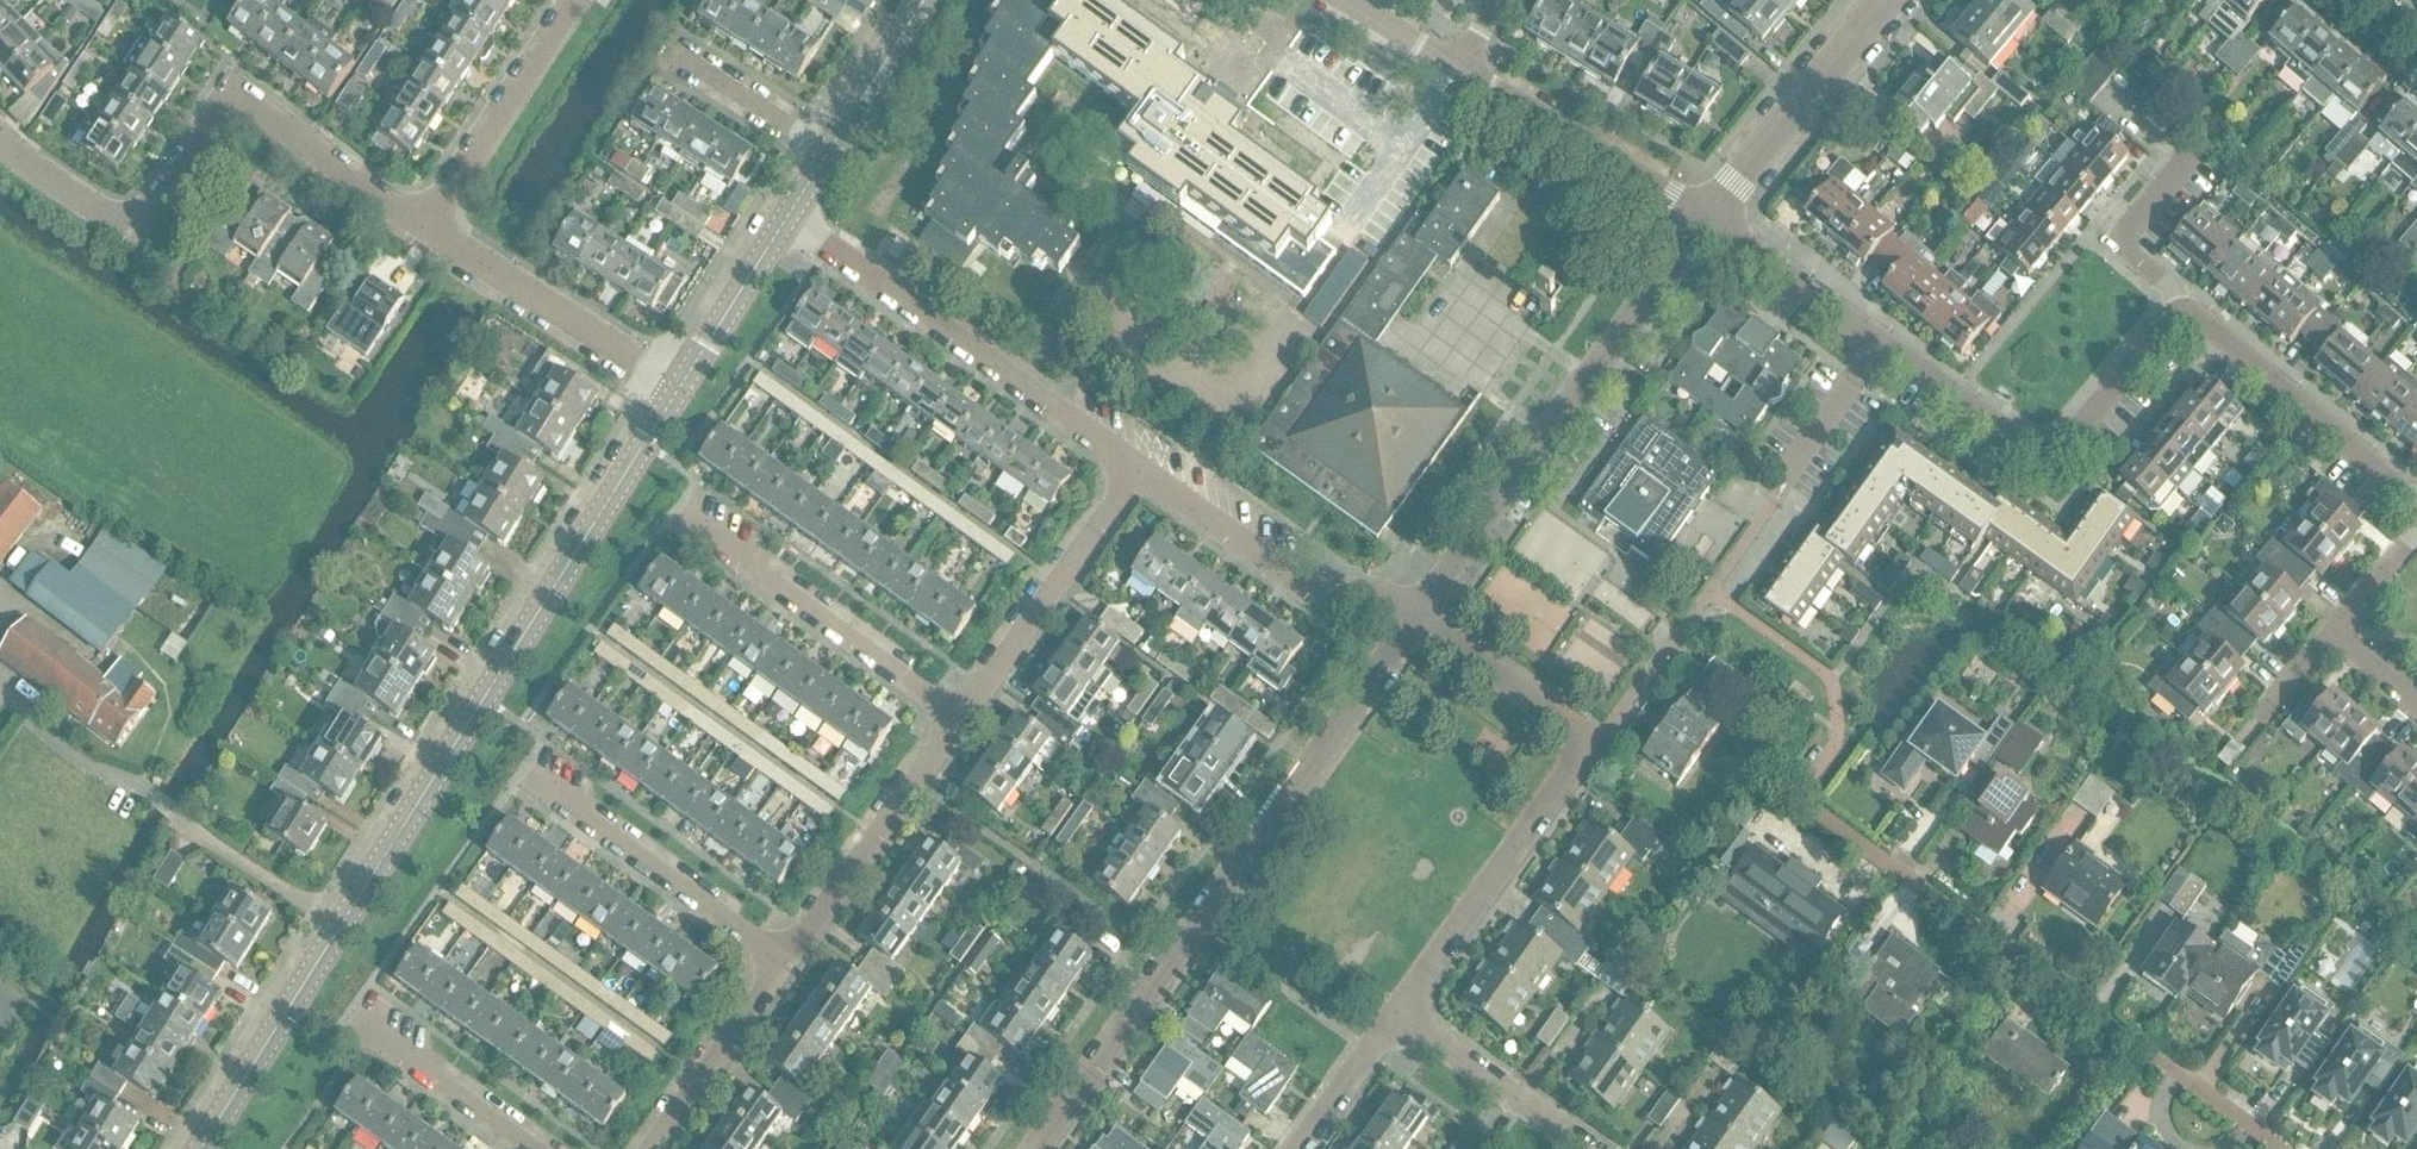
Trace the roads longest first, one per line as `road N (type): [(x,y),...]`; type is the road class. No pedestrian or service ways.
road 1 (tertiary): [(202,1148),(679,387)]
road 2 (residential): [(1037,1148),(1421,622)]
road 3 (residential): [(2181,319),(2063,448),(2042,455),(1704,214)]
road 4 (residential): [(2281,1148),(1795,798)]
road 5 (residential): [(1406,1009),(1597,744),(1421,622)]
road 6 (residential): [(425,230),(233,107),(219,111),(155,211),(133,219),(96,213),(0,145)]
road 7 (residential): [(1421,622),(1704,214)]
road 8 (residential): [(1136,469),(786,220)]
road 9 (residential): [(963,718),(678,509)]
road 10 (residential): [(1421,622),(1369,586),(1289,582),(1136,469)]
road 11 (residential): [(790,962),(523,772)]
road 12 (residential): [(2416,508),(2200,323),(2181,319)]
road 13 (residential): [(963,718),(1136,469)]
road 14 (residential): [(790,962),(963,718)]
road 15 (residential): [(679,387),(425,230)]
road 16 (residential): [(1458,71),(1704,214)]
road 17 (residential): [(1704,214),(1890,0)]
road 18 (residential): [(425,230),(574,0)]
road 19 (residential): [(1595,1148),(1406,1009)]
road 20 (residential): [(654,1148),(790,962)]
road 21 (residential): [(2181,319),(2173,293),(2121,243),(2199,147)]
road 22 (residential): [(533,1148),(369,1035)]
road 23 (tertiary): [(679,387),(786,220)]
road 24 (residential): [(828,153),(663,50)]
road 25 (tertiary): [(828,153),(923,0)]
road 26 (residential): [(1303,1148),(1406,1009)]
road 27 (residential): [(1342,0),(1458,71)]
road 28 (residential): [(2335,633),(2416,535)]

